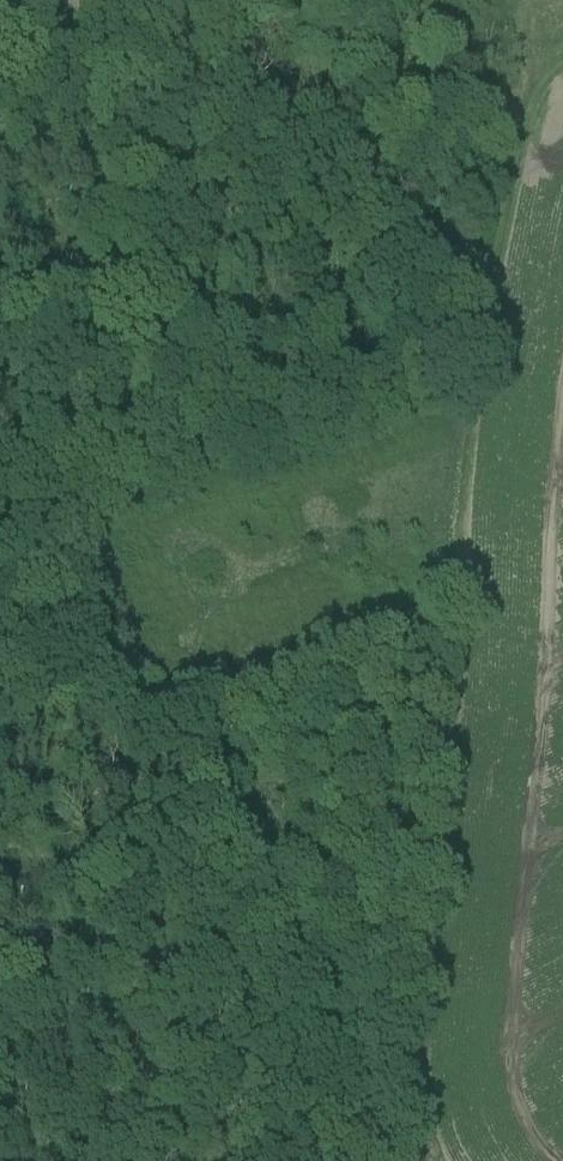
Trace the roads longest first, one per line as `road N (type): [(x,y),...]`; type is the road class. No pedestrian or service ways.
road 1 (track): [(412,1160),(403,1151),(507,107),(534,77),(562,62)]
road 2 (track): [(0,98),(256,43),(279,0)]

